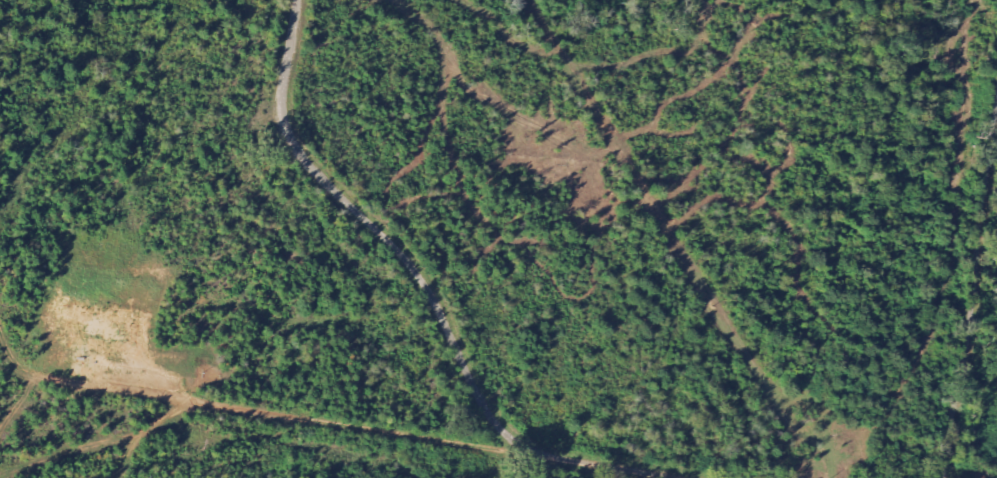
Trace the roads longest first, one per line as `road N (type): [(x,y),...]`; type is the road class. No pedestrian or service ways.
road 1 (residential): [(968,0),(919,312),(919,477)]

